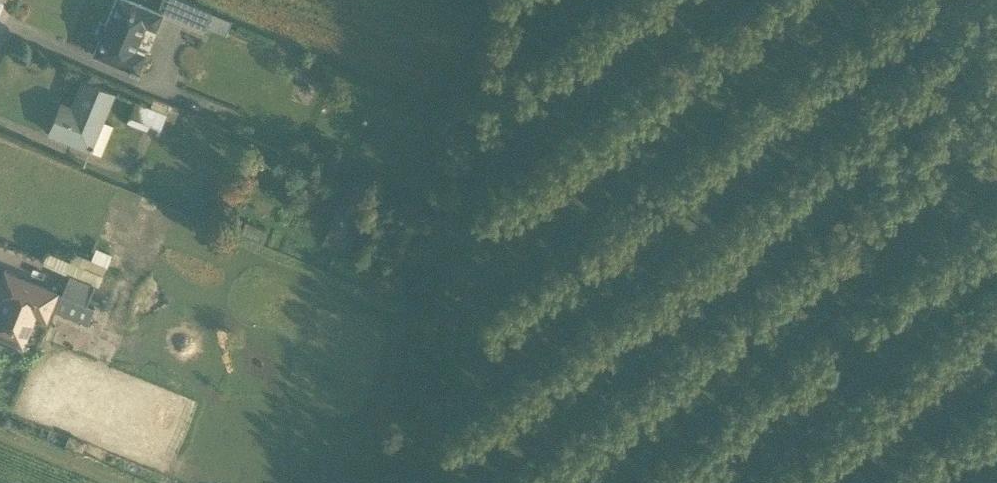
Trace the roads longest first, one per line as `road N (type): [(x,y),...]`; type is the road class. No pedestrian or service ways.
road 1 (track): [(414,482),(495,0)]
road 2 (track): [(125,482),(0,432)]

